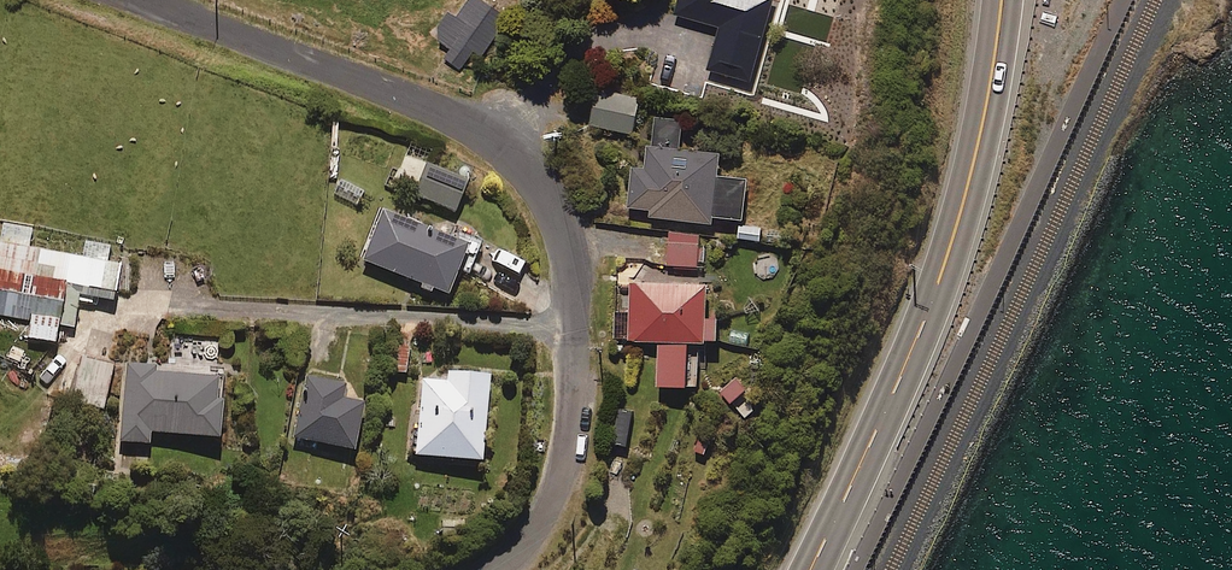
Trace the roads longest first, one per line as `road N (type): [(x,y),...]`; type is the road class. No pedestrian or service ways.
road 1 (residential): [(490,569),(540,519),(567,441),(570,275),(547,198),(496,144),(455,118),(146,0)]
road 2 (trunk): [(997,0),(971,161),(931,302),(812,569)]

